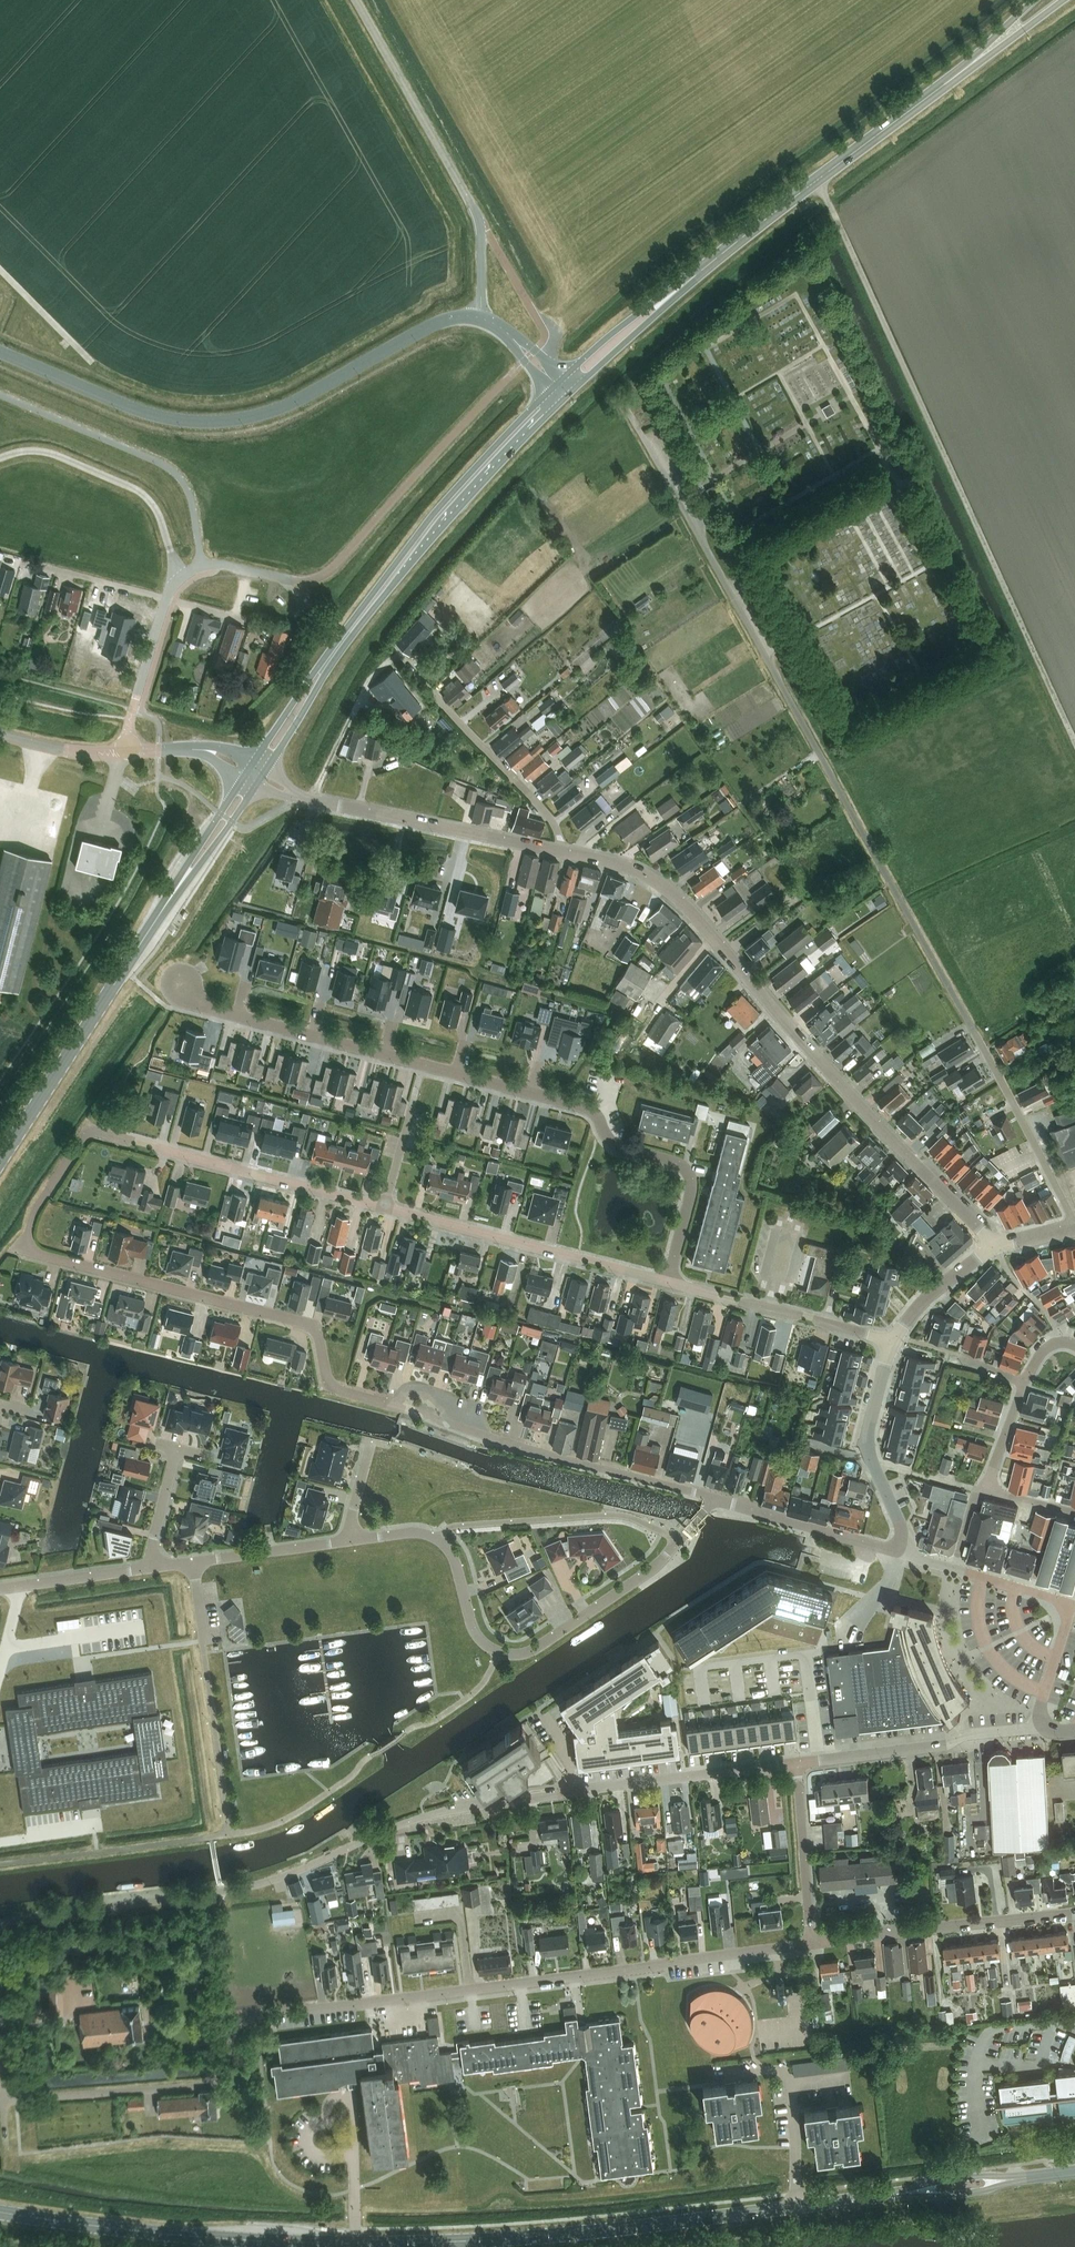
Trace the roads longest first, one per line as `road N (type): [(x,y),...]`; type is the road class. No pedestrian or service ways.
road 1 (residential): [(1074,1230),(1000,1078),(626,406)]
road 2 (residential): [(0,2068),(3,2093),(13,2100),(204,2085),(221,2073),(228,2028),(248,2017),(811,1944)]
road 3 (residential): [(3,1927),(249,1887),(460,1810),(797,1766)]
road 4 (residential): [(715,1500),(336,1389),(314,1328),(54,1259),(26,1245)]
road 5 (tertiary): [(996,1246),(815,1057),(683,901),(637,870),(563,852)]
road 6 (secondary): [(354,2244),(556,2236),(888,2194)]
road 7 (secondary): [(563,388),(714,259),(971,63)]
road 8 (unclassified): [(0,352),(148,414),(224,421),(299,400),(432,326),(480,317)]
road 9 (secondary): [(254,773),(423,538),(563,388)]
road 10 (secondary): [(0,1159),(254,773)]
road 11 (residential): [(692,1523),(656,1567),(517,1655),(476,1635),(455,1560),(436,1539),(417,1532),(351,1540)]
road 12 (residential): [(385,1209),(89,1131),(28,1223),(26,1245)]
road 13 (residential): [(667,1284),(689,1199),(685,1171),(611,1144),(586,1109),(423,1066)]
road 14 (secondary): [(354,2244),(168,2234),(0,2211)]
road 15 (unclassified): [(480,317),(483,227),(355,0)]
road 16 (tertiary): [(563,852),(303,798),(254,773)]
road 17 (unclassified): [(122,751),(179,579),(220,566),(314,579)]
road 18 (residential): [(667,1284),(385,1209)]
road 19 (residential): [(191,1562),(230,1834)]
road 20 (residential): [(563,852),(553,825),(393,647)]
road 21 (residential): [(811,1944),(1074,1913)]
road 22 (residential): [(423,1066),(208,1009),(181,983)]
road 23 (residential): [(797,1766),(1043,1728)]
road 24 (residential): [(893,1344),(667,1284)]
road 25 (unclassified): [(230,1834),(0,1865)]
road 26 (residential): [(899,1552),(899,1524),(866,1438),(893,1344)]
road 27 (residential): [(899,1552),(715,1500)]
road 28 (residential): [(811,1944),(797,1766)]
road 29 (track): [(314,800),(365,687),(401,656)]
road 30 (residential): [(351,1540),(191,1562)]
road 31 (residential): [(149,1568),(0,1588)]
road 32 (residential): [(423,1066),(385,1209)]
road 33 (residential): [(893,1344),(936,1289),(996,1246)]
road 34 (secondary): [(888,2194),(933,2197),(1028,2178)]
road 35 (secondary): [(1028,2178),(983,2175),(888,2194)]
road 36 (tertiary): [(254,773),(200,749),(122,751)]
road 37 (tertiary): [(122,751),(64,750),(0,734)]
road 38 (residential): [(1068,1612),(1055,1599),(954,1569)]
road 39 (residential): [(149,1568),(176,1450)]
road 40 (unclassified): [(1043,1728),(1040,1709),(1068,1612)]

